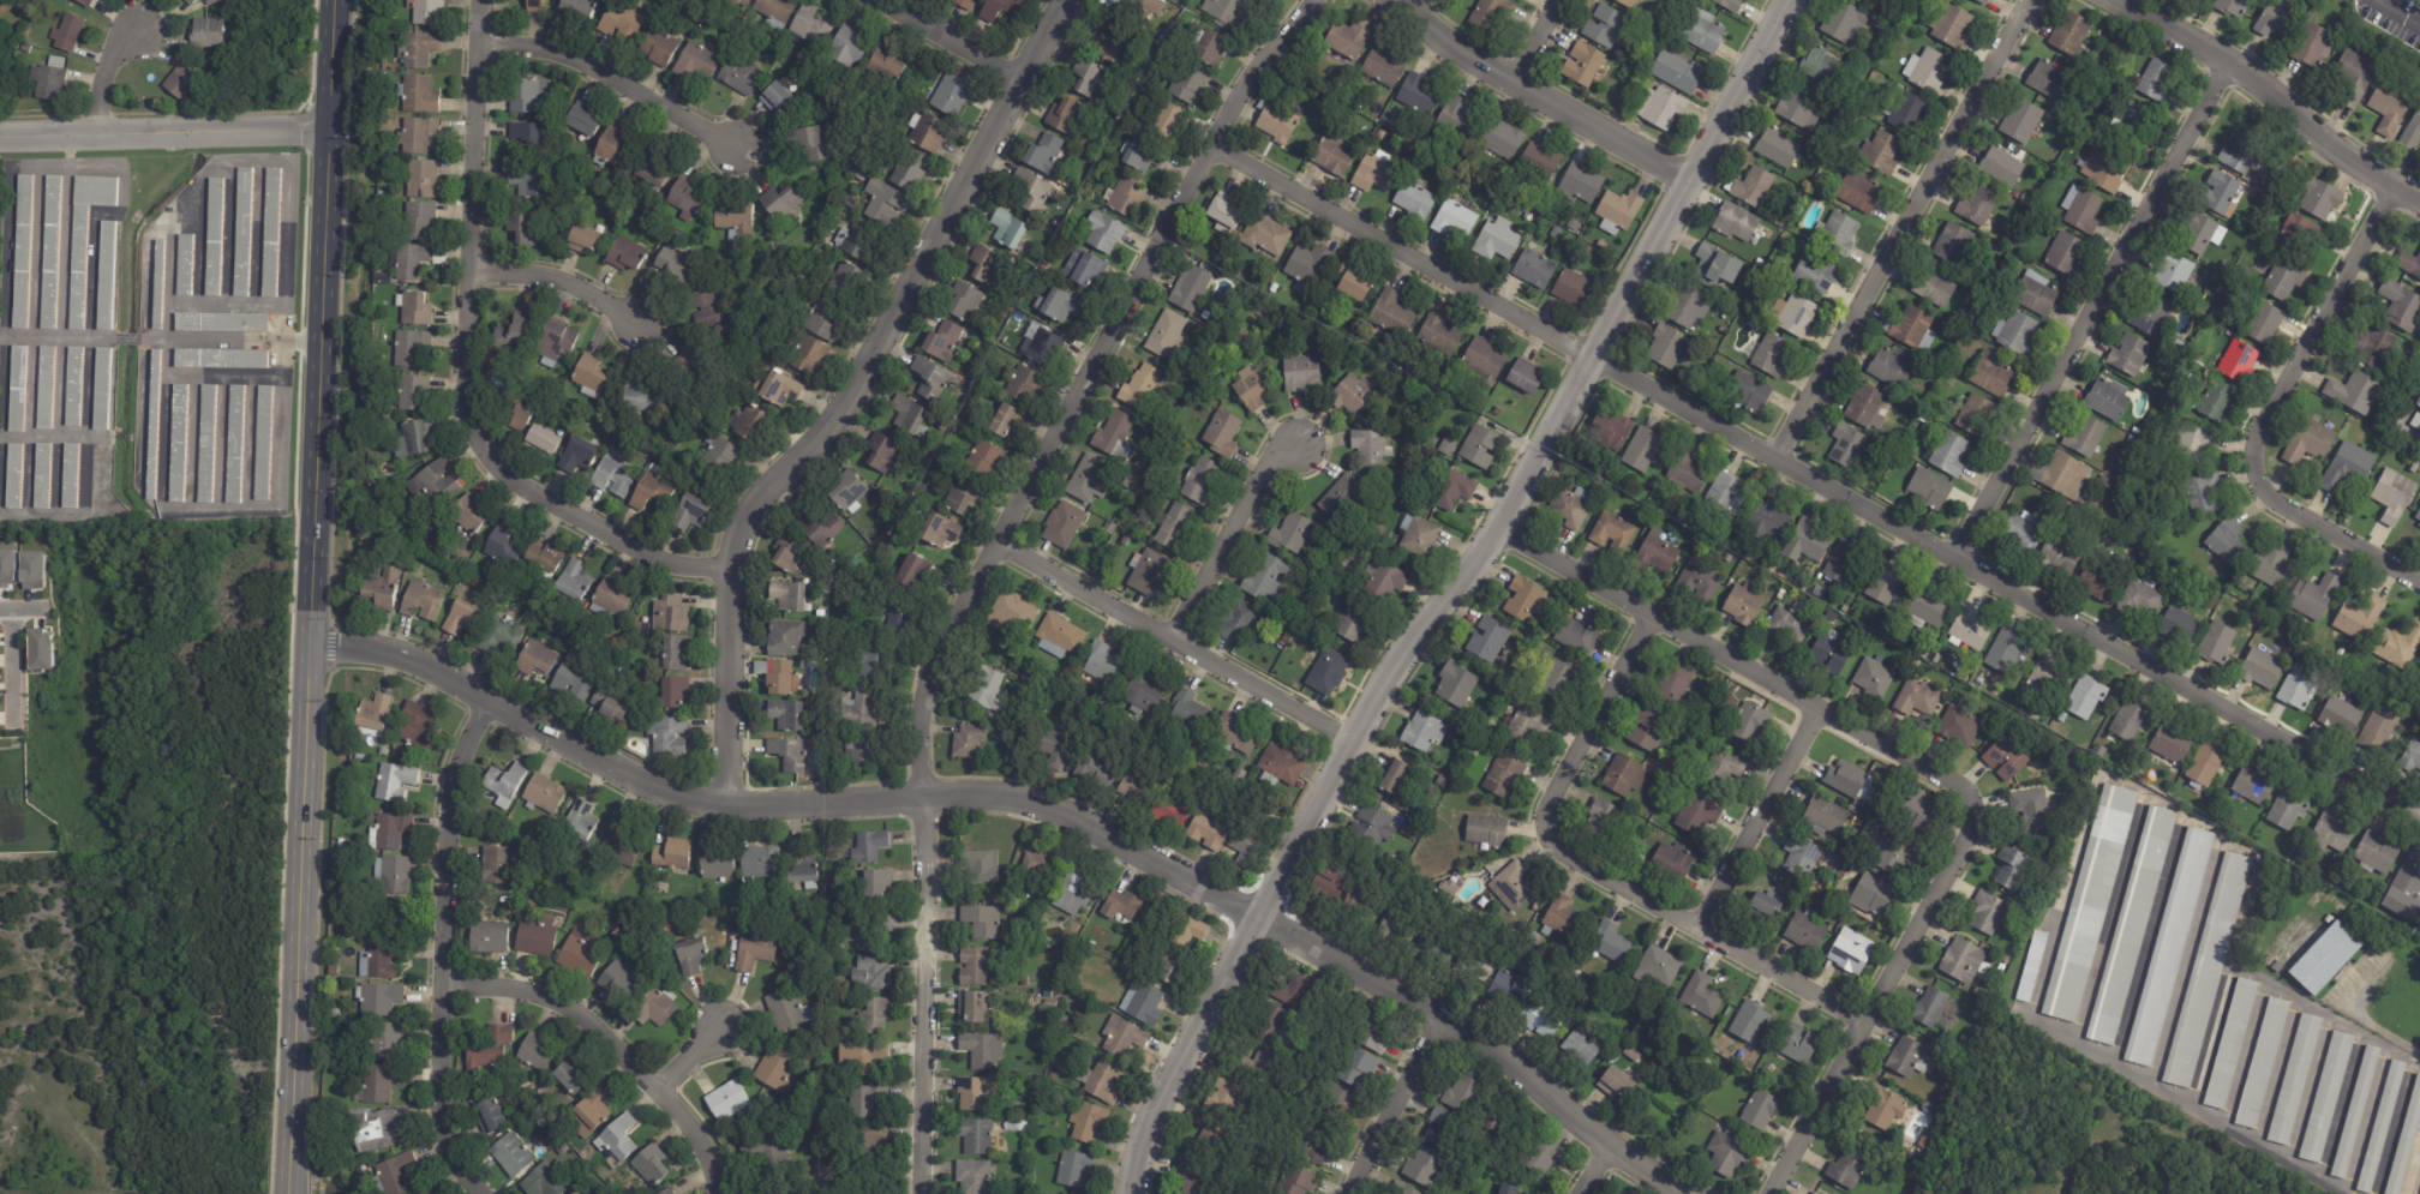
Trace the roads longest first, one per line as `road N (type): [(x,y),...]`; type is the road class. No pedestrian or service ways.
road 1 (tertiary): [(1690,1193),(1445,1019),(1265,914),(1031,805),(923,794),(724,802),(666,793),(409,659),(311,649)]
road 2 (residential): [(2419,808),(1971,553),(1589,358),(1204,143)]
road 3 (tertiary): [(1789,0),(1498,532),(1350,751),(1162,1096),(1143,1138),(1132,1193)]
road 4 (residential): [(1309,0),(1204,143),(993,558),(930,652),(918,1193)]
road 5 (secondary): [(343,0),(329,127),(291,1193)]
road 6 (residential): [(1498,532),(1970,794),(1973,827),(1772,1193)]
road 7 (residential): [(1066,0),(1014,80),(856,384),(742,516),(732,569),(724,802)]
road 8 (residential): [(481,0),(462,385),(477,436),(502,474),(532,494),(663,562),(732,569)]
road 9 (residential): [(1864,1022),(1549,838),(1546,808),(1653,614)]
road 10 (residential): [(2235,64),(1971,553)]
road 11 (residential): [(2023,0),(1780,452)]
road 12 (residential): [(480,1193),(445,1142),(436,1108),(437,980),(449,806),(486,701)]
road 13 (residential): [(1350,751),(993,558)]
road 14 (residential): [(437,980),(540,991),(574,1007),(659,1087),(699,1141),(712,1193)]
road 15 (residential): [(2419,207),(2235,64),(2121,0)]
road 16 (residential): [(1700,173),(1514,85),(1394,0)]
road 17 (residential): [(329,127),(0,136)]
road 18 (residential): [(2394,193),(2262,434),(2259,467)]
road 19 (residential): [(739,149),(549,43),(479,38)]
road 20 (residential): [(1822,708),(1696,926)]
road 21 (residential): [(1299,444),(1170,653)]
road 22 (residential): [(2419,578),(2276,498),(2259,467)]
road 23 (residential): [(1445,1019),(1352,1193)]
road 24 (residential): [(637,320),(549,276),(471,271)]
road 25 (residential): [(1014,80),(875,0)]
road 26 (residential): [(10,607),(12,727)]
road 27 (residential): [(139,30),(109,56),(98,134)]

